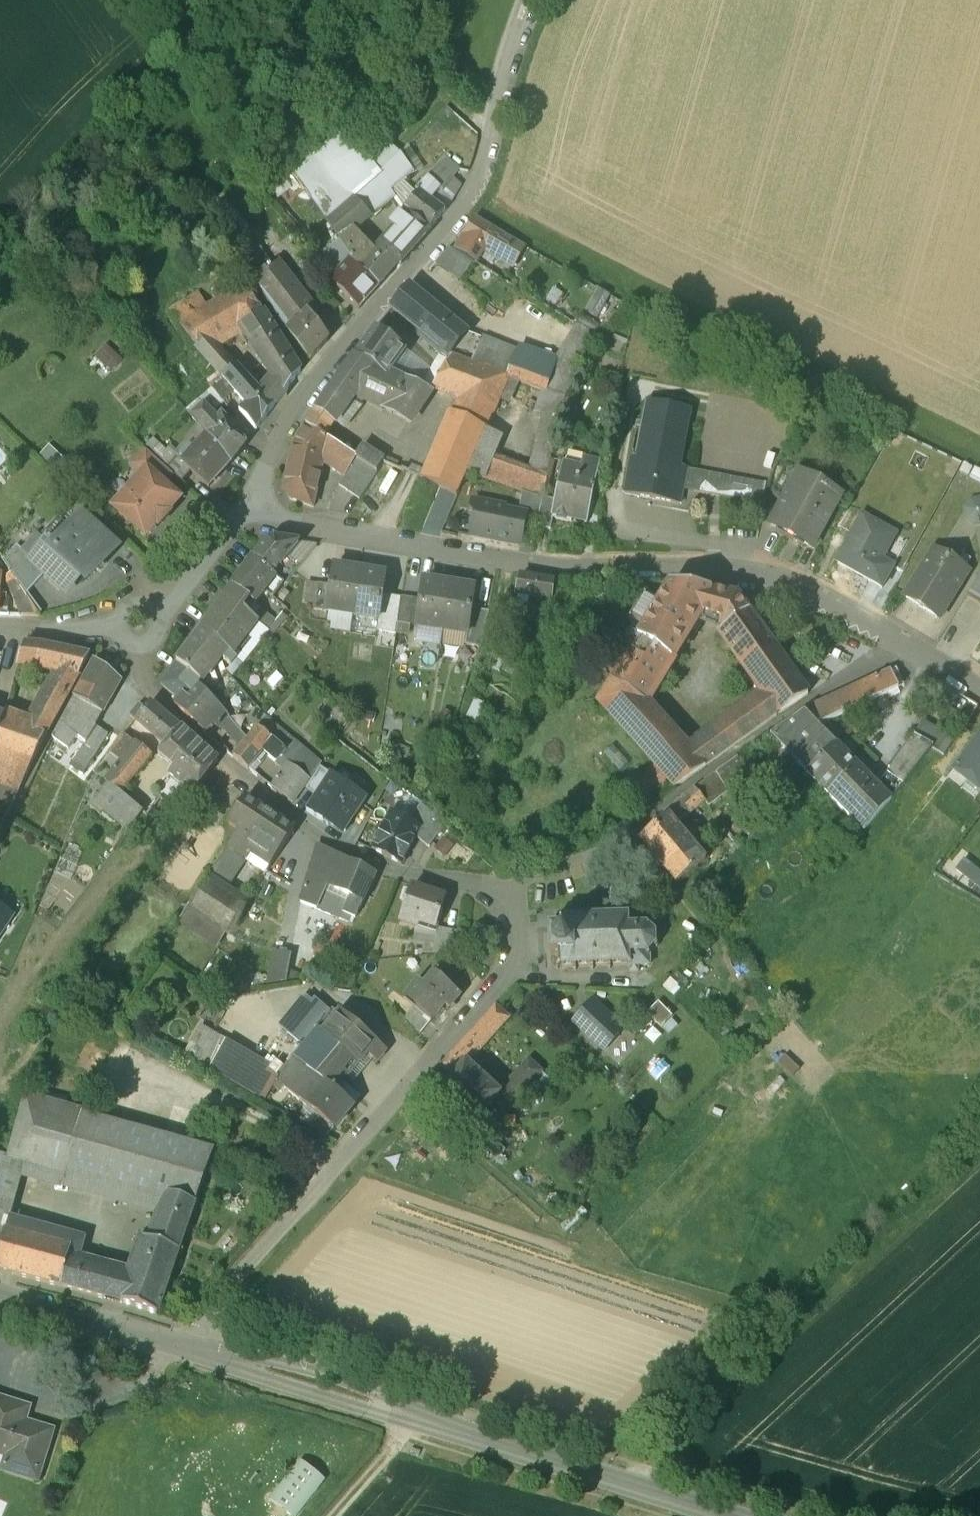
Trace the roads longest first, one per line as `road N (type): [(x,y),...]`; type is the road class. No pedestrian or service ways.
road 1 (residential): [(979,686),(830,597),(745,566),(552,565),(290,521),(250,506)]
road 2 (residential): [(527,0),(476,180),(281,426),(250,506)]
road 3 (residential): [(191,1345),(223,1293),(518,960),(522,880)]
road 4 (tertiary): [(191,1345),(723,1515)]
road 5 (track): [(753,1282),(744,1305),(678,1391),(681,1428),(633,1488)]
road 6 (tertiary): [(0,1289),(191,1345)]
road 7 (residential): [(250,506),(155,614)]
road 8 (track): [(334,1515),(411,1418)]

